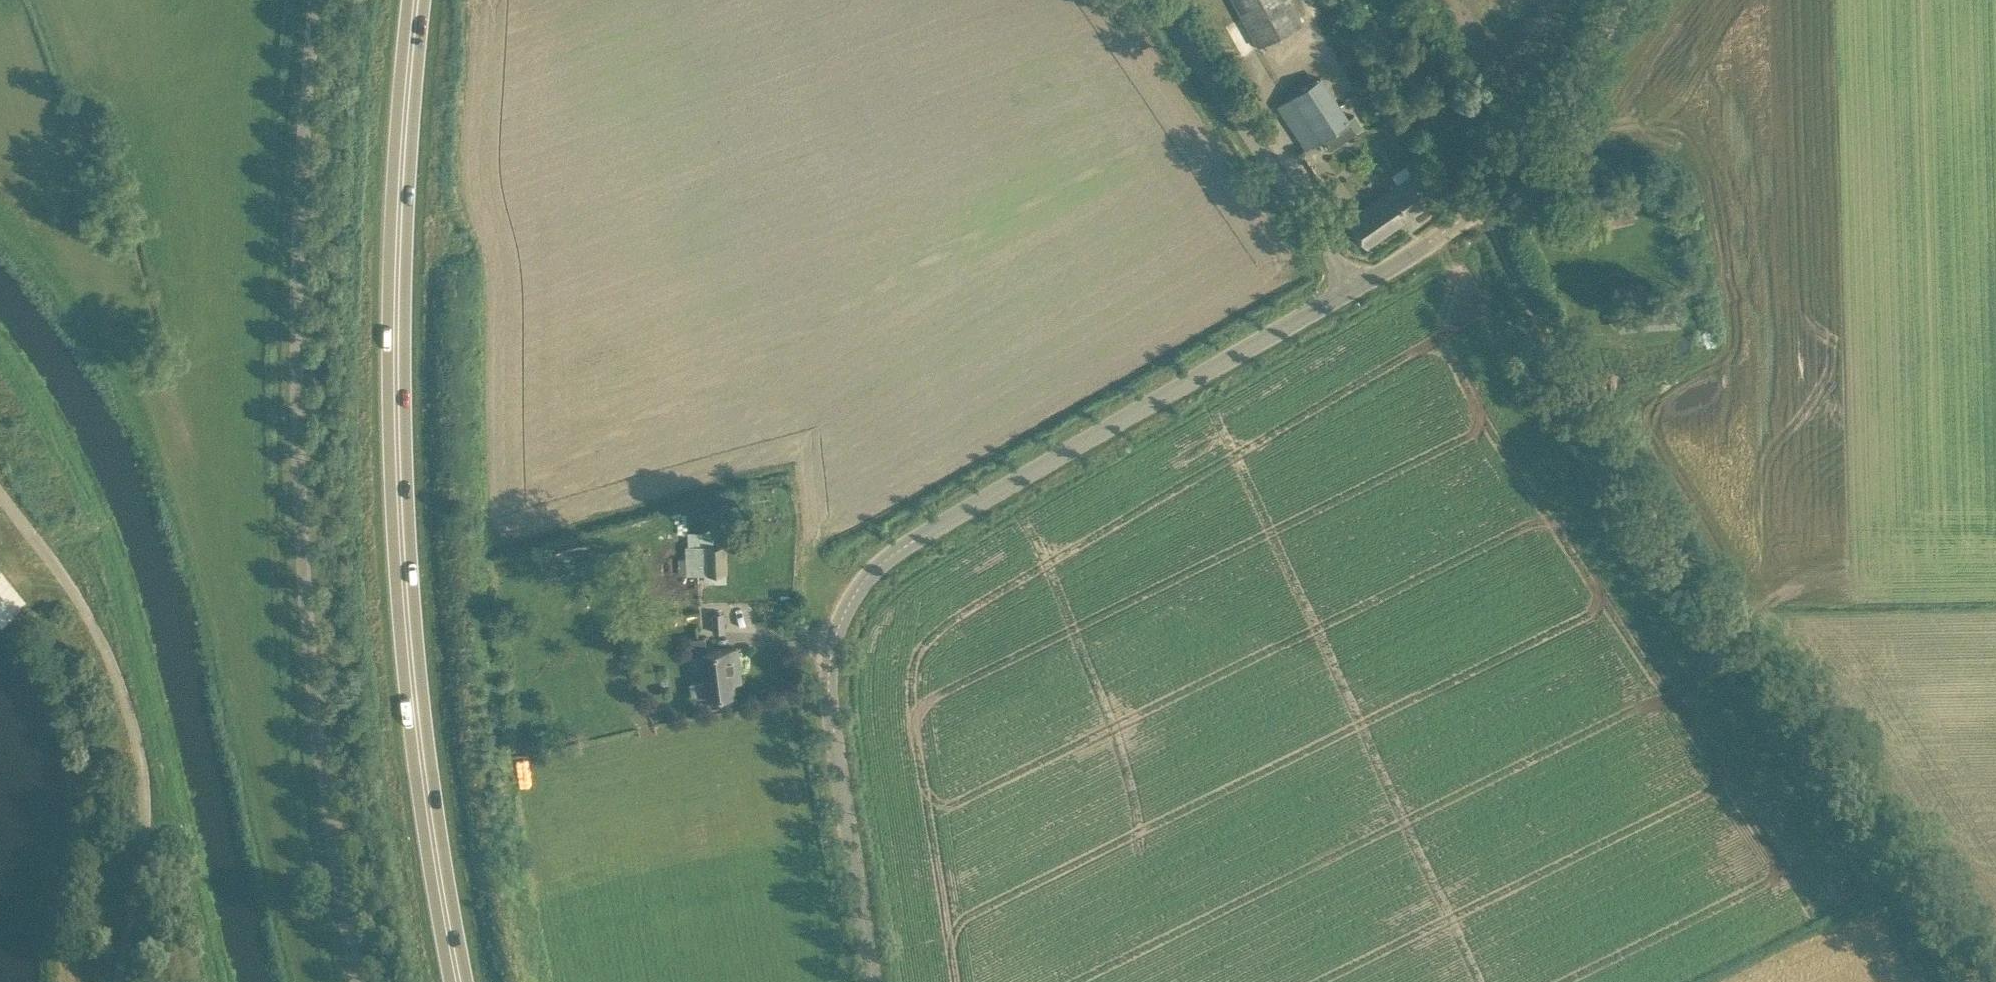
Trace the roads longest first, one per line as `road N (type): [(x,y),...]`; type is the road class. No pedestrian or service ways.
road 1 (unclassified): [(882,981),(835,687),(837,651),(859,589),(876,566),(1369,288)]
road 2 (primary): [(461,981),(411,668),(399,500),(401,212),(418,0)]
road 3 (unclassified): [(357,981),(346,937),(315,527),(311,291),(332,0)]
road 4 (unclassified): [(0,494),(85,607),(110,653),(135,731),(145,832),(121,981)]
road 5 (track): [(0,553),(53,614),(88,691),(108,789),(107,889),(94,981)]
road 6 (unclassified): [(1369,288),(1447,238),(1521,167),(1636,0)]
road 7 (unclassified): [(1369,288),(1166,0)]

